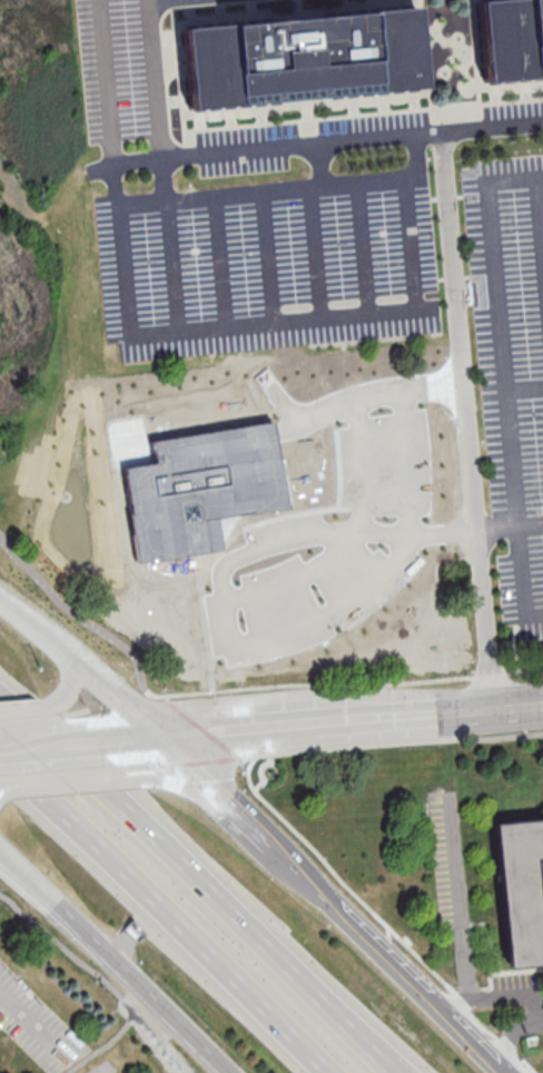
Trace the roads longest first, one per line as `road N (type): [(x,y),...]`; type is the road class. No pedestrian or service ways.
road 1 (motorway): [(371,1047),(0,698)]
road 2 (motorway): [(0,759),(330,1072)]
road 3 (tertiary): [(110,745),(542,709)]
road 4 (secondary): [(504,1072),(264,838)]
road 5 (secondary): [(0,858),(227,1072)]
road 6 (secondary): [(166,739),(4,603)]
road 7 (secondary): [(130,778),(1,790)]
road 8 (secondary): [(244,817),(177,785),(130,778)]

